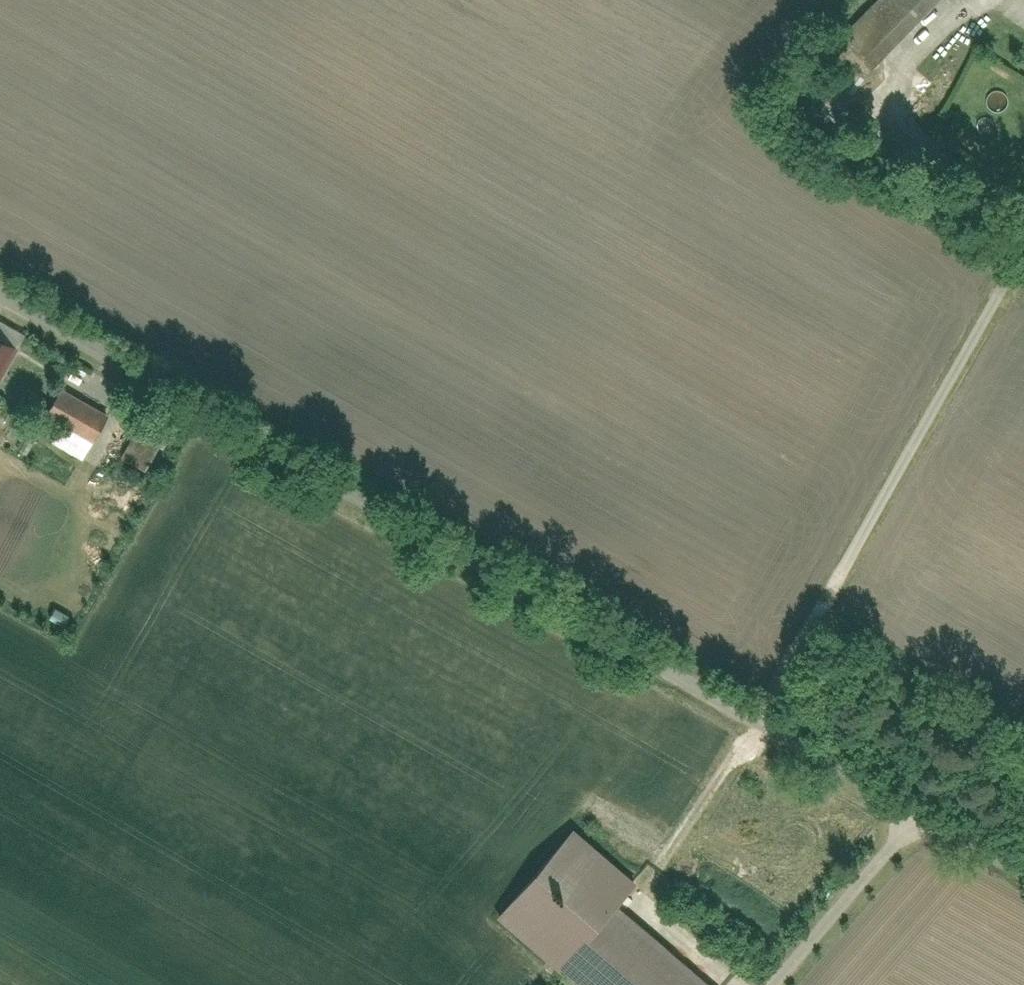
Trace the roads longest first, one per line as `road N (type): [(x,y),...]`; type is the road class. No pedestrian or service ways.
road 1 (unclassified): [(1023,860),(0,283)]

